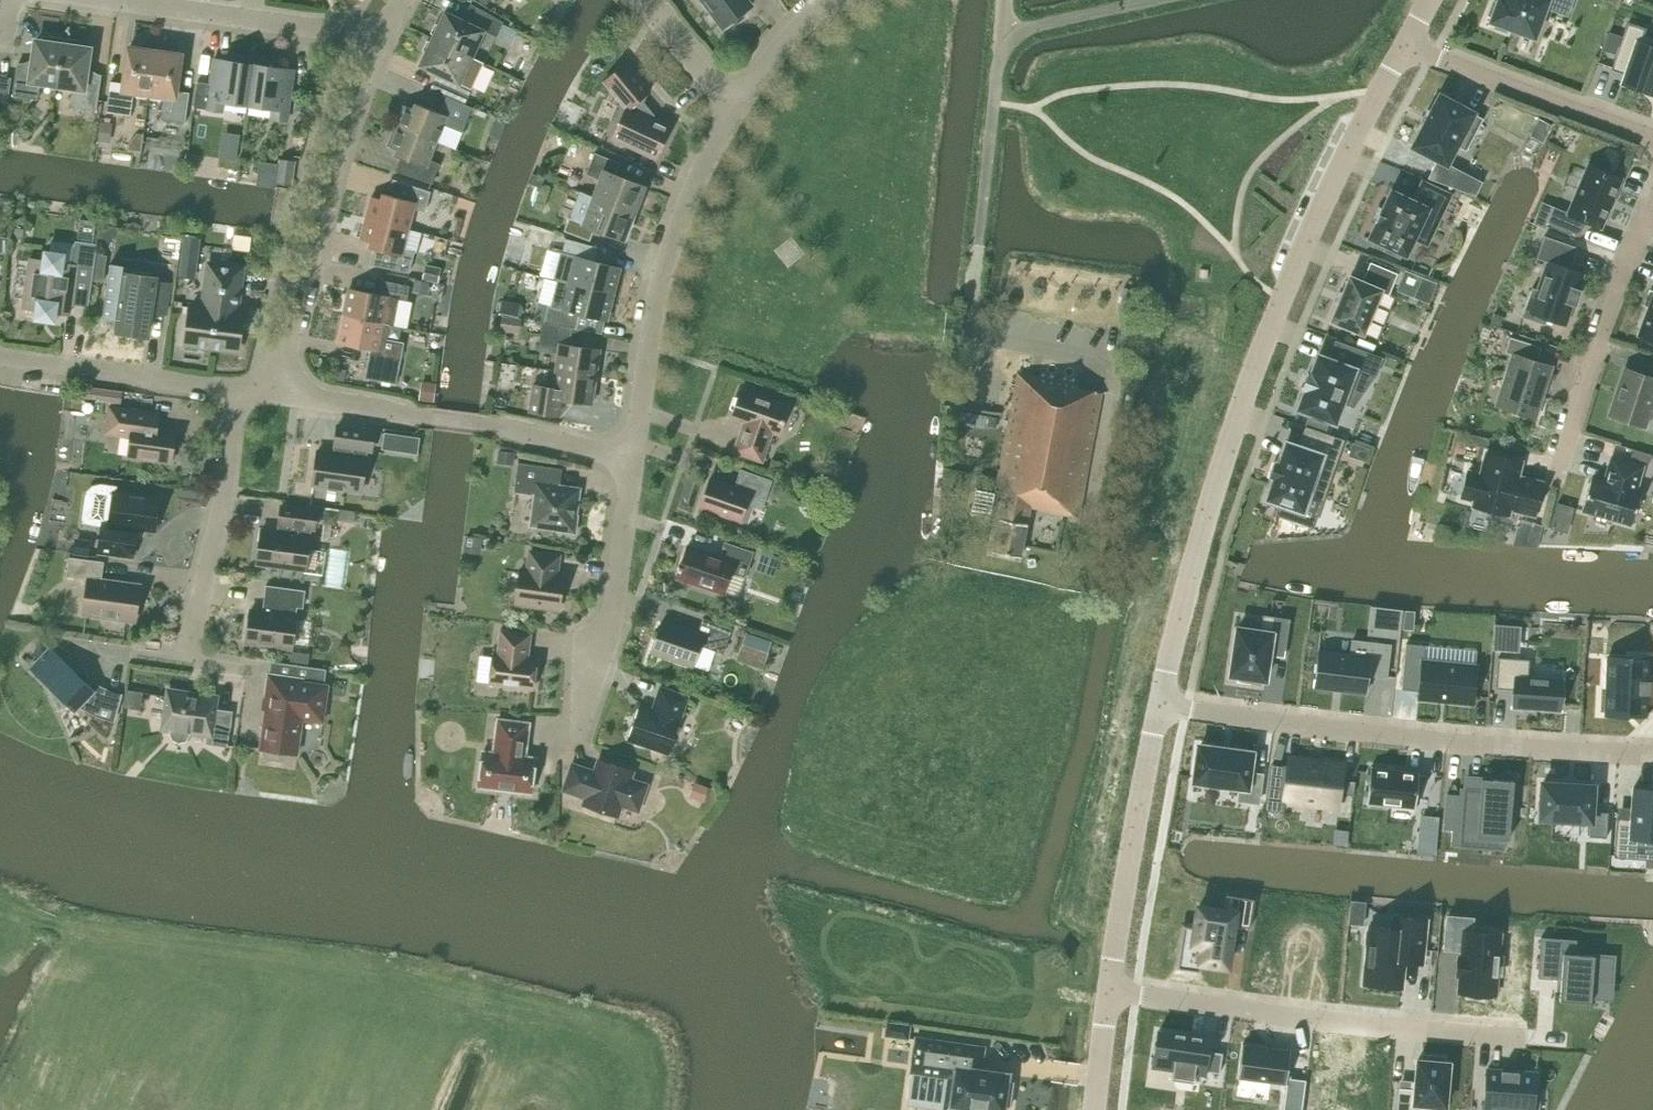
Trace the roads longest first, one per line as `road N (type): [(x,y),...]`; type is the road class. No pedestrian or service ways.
road 1 (unclassified): [(1405,43),(1271,324),(1189,582)]
road 2 (residential): [(1160,704),(1380,734),(1652,754)]
road 3 (residential): [(1109,989),(1513,1035)]
road 4 (residential): [(276,394),(350,109),(382,37)]
road 5 (residential): [(633,459),(661,276),(686,204),(736,111)]
road 6 (residential): [(633,459),(521,431),(276,394)]
road 7 (residential): [(1160,704),(1109,989)]
road 8 (residential): [(1652,211),(1556,478)]
road 9 (residential): [(239,389),(227,489),(185,661)]
road 10 (residential): [(577,729),(609,634),(633,459)]
road 11 (residential): [(382,37),(117,0)]
road 12 (residential): [(1405,43),(1652,141)]
road 13 (residential): [(239,389),(0,355)]
road 14 (residential): [(736,111),(779,47),(833,0)]
road 15 (residential): [(736,111),(641,0)]
road 16 (residential): [(1189,582),(1160,704)]
road 17 (residential): [(1109,989),(1094,1109)]

